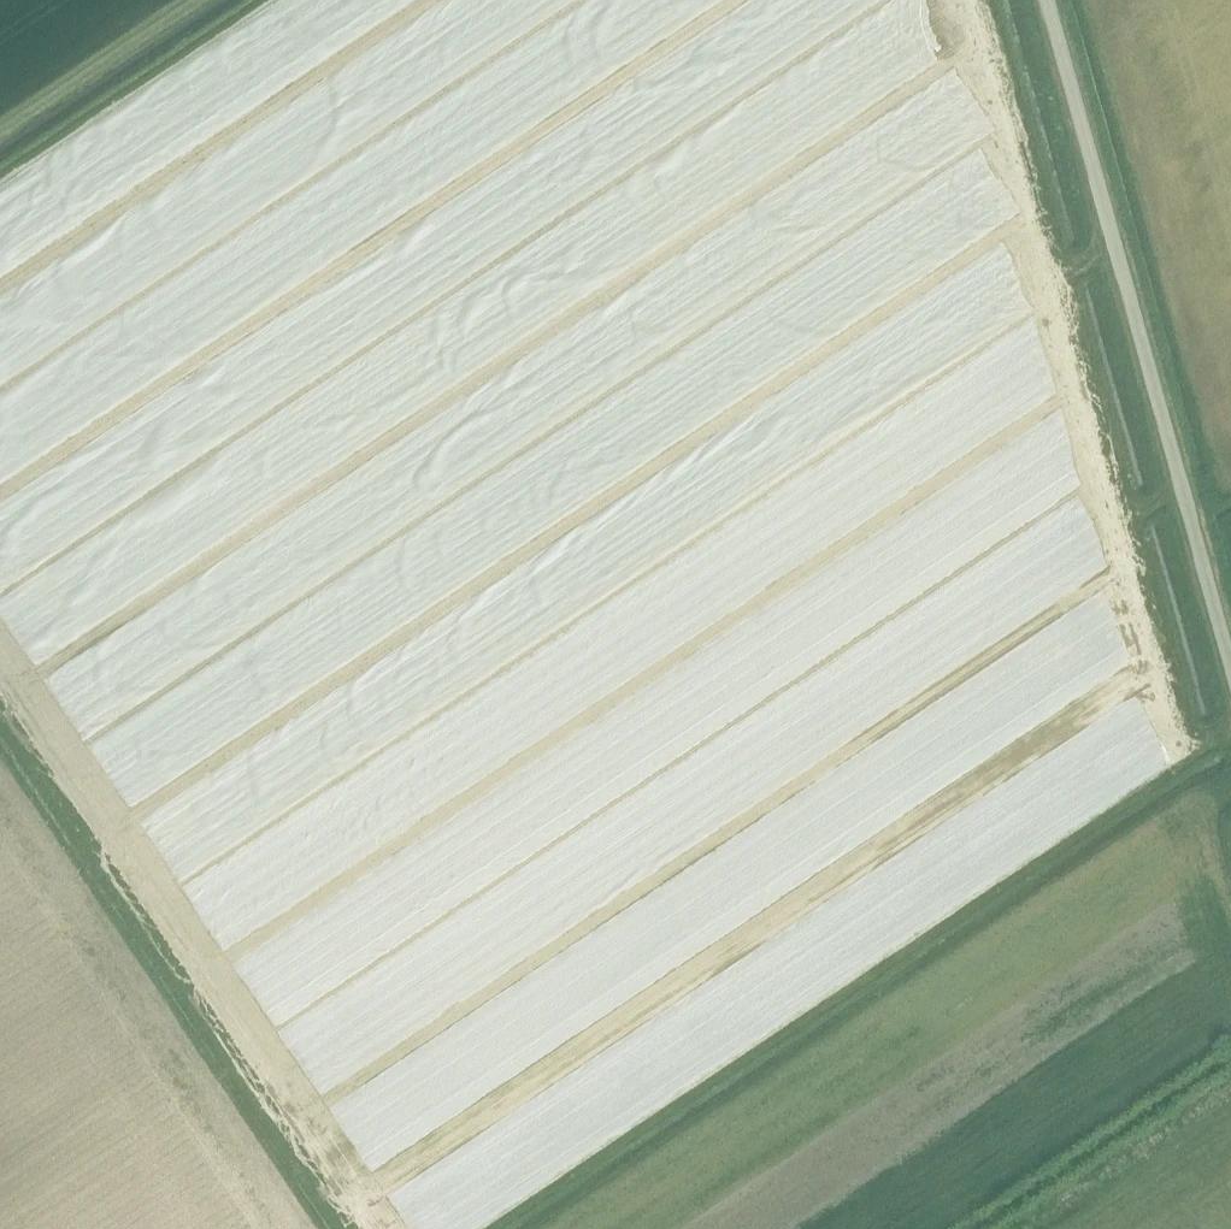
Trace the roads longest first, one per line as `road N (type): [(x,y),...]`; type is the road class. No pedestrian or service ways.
road 1 (unclassified): [(1230,666),(1046,0)]

